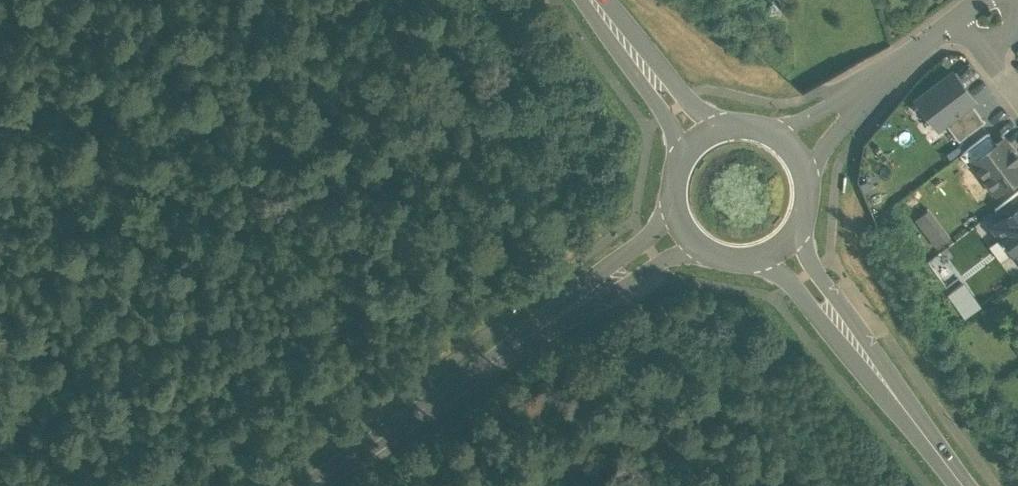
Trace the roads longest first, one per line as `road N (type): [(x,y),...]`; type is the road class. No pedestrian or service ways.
road 1 (track): [(0,126),(141,29),(365,449)]
road 2 (tertiary): [(311,485),(680,232)]
road 3 (secondary): [(963,485),(783,249)]
road 4 (residential): [(792,146),(958,22)]
road 5 (secondary): [(697,137),(594,0)]

